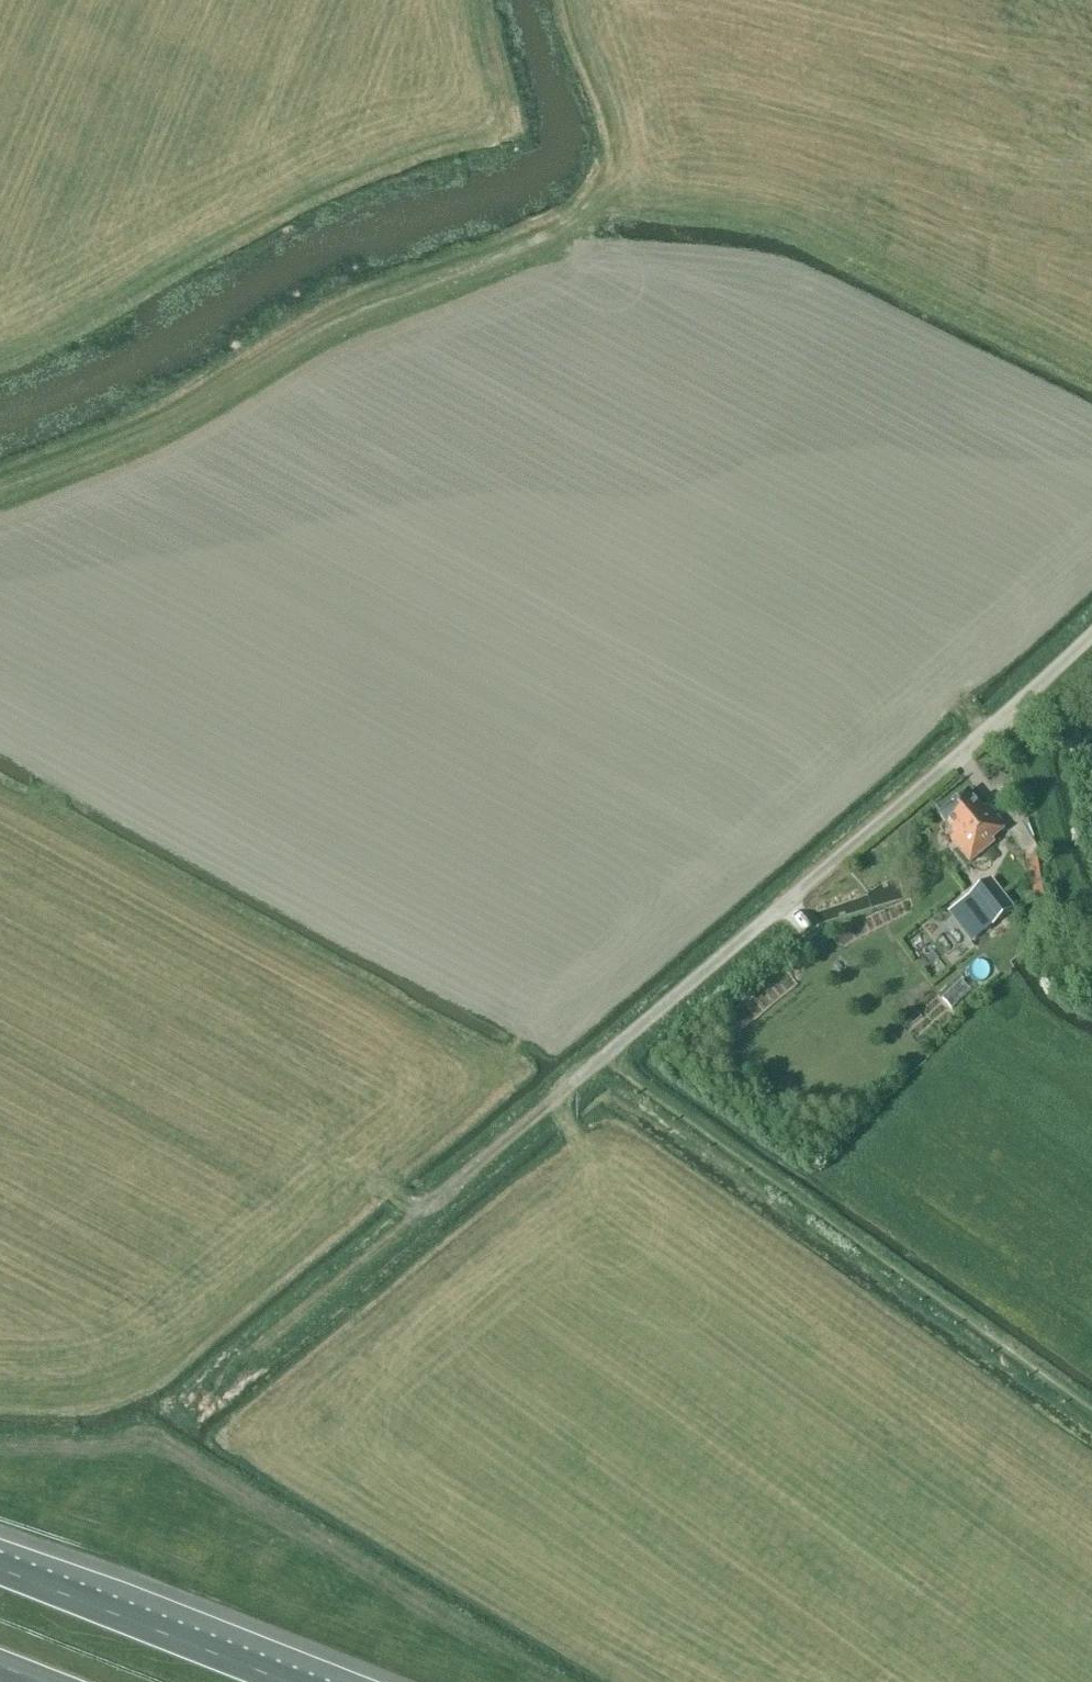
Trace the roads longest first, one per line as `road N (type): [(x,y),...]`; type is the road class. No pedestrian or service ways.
road 1 (unclassified): [(547,1103),(1091,636)]
road 2 (motorway): [(276,1681),(0,1576)]
road 3 (track): [(448,1188),(547,1103)]

